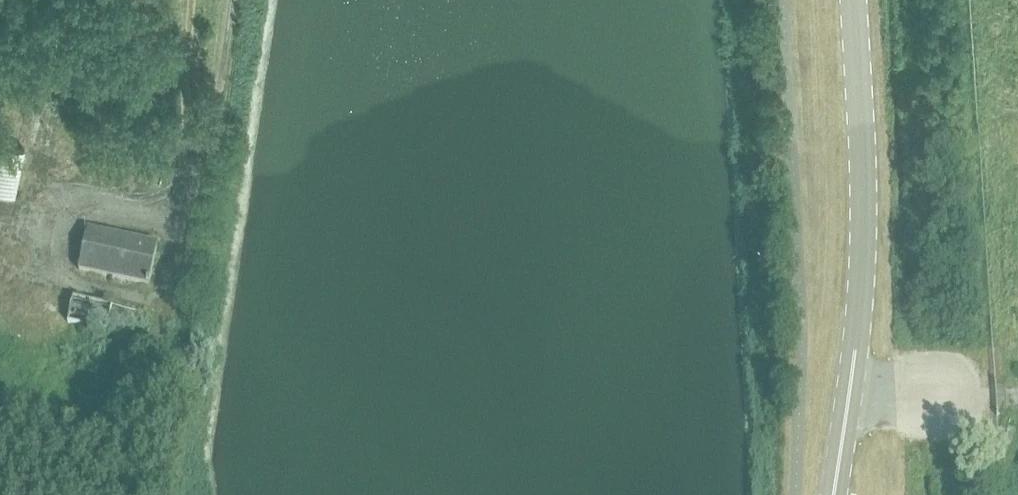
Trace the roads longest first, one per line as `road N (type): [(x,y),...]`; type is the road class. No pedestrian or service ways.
road 1 (tertiary): [(834,494),(859,311),(854,0)]

